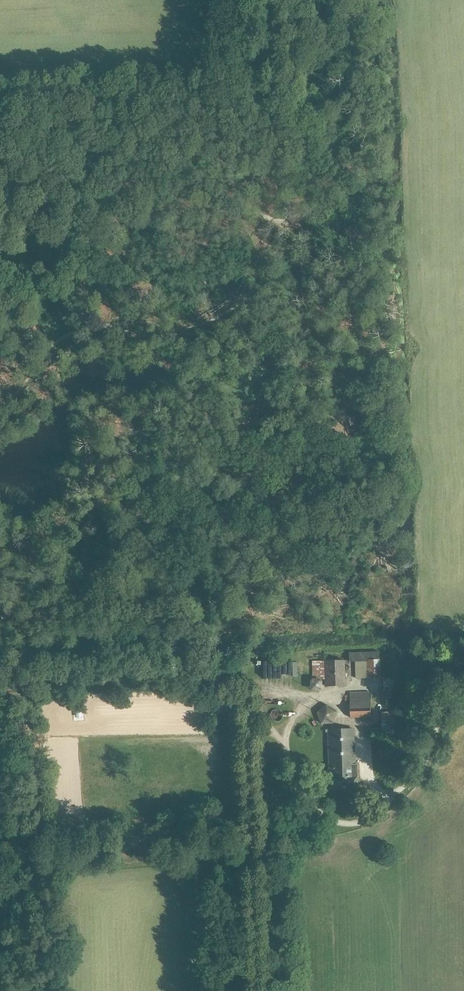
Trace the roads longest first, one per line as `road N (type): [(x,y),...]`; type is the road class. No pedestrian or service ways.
road 1 (track): [(287,751),(325,815),(361,821),(421,768),(463,670)]
road 2 (track): [(260,990),(246,737)]
road 3 (track): [(0,693),(107,668),(206,676)]
road 4 (track): [(51,868),(217,860),(252,848)]
road 5 (track): [(313,701),(206,676),(244,694),(274,731)]

